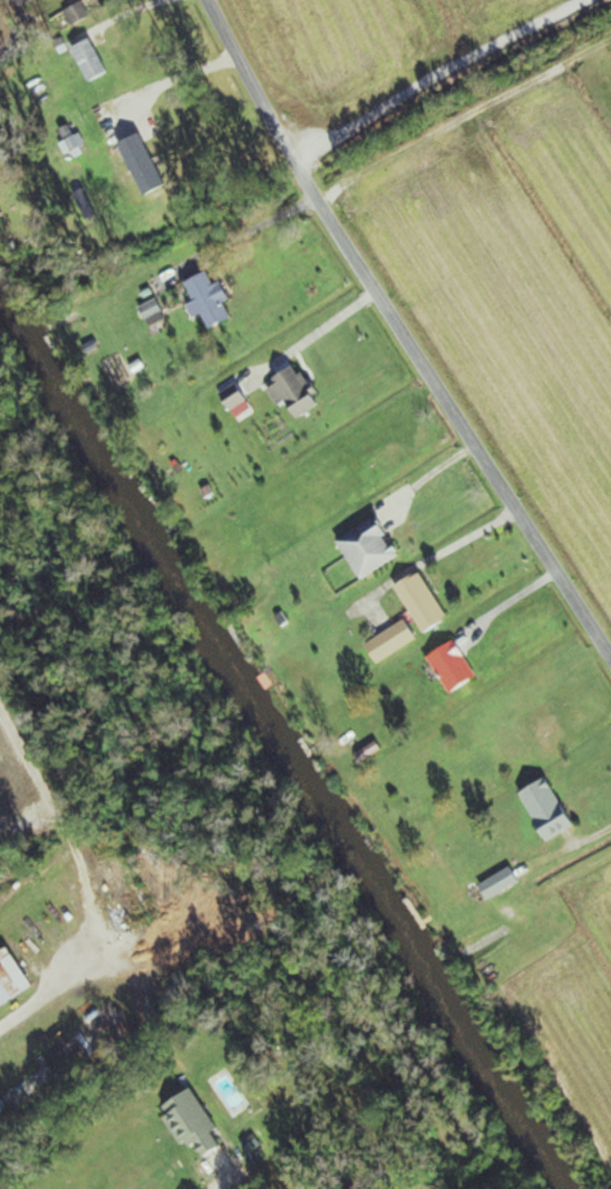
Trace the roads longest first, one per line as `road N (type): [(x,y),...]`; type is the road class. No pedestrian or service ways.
road 1 (residential): [(610,656),(319,203),(208,0)]

